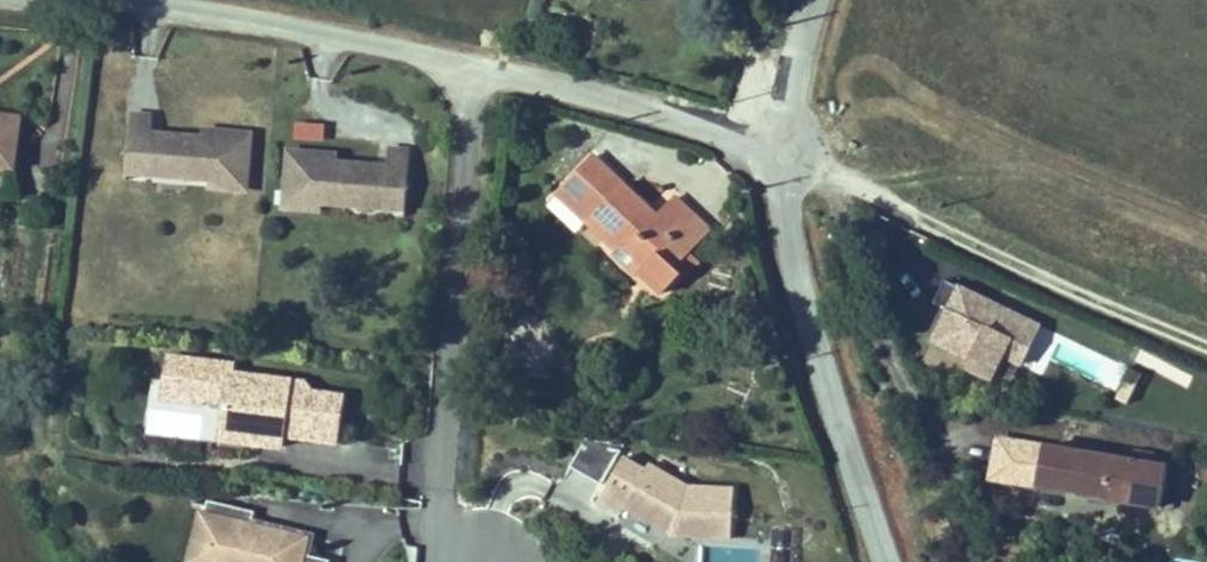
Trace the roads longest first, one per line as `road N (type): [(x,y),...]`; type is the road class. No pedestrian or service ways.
road 1 (residential): [(474,67),(439,493),(463,561)]
road 2 (track): [(787,152),(1206,351)]
road 3 (tertiary): [(890,561),(797,292),(787,152)]
road 4 (unclassified): [(135,0),(474,67)]
road 5 (unclassified): [(474,67),(787,152)]
road 6 (tertiary): [(787,152),(819,0)]

